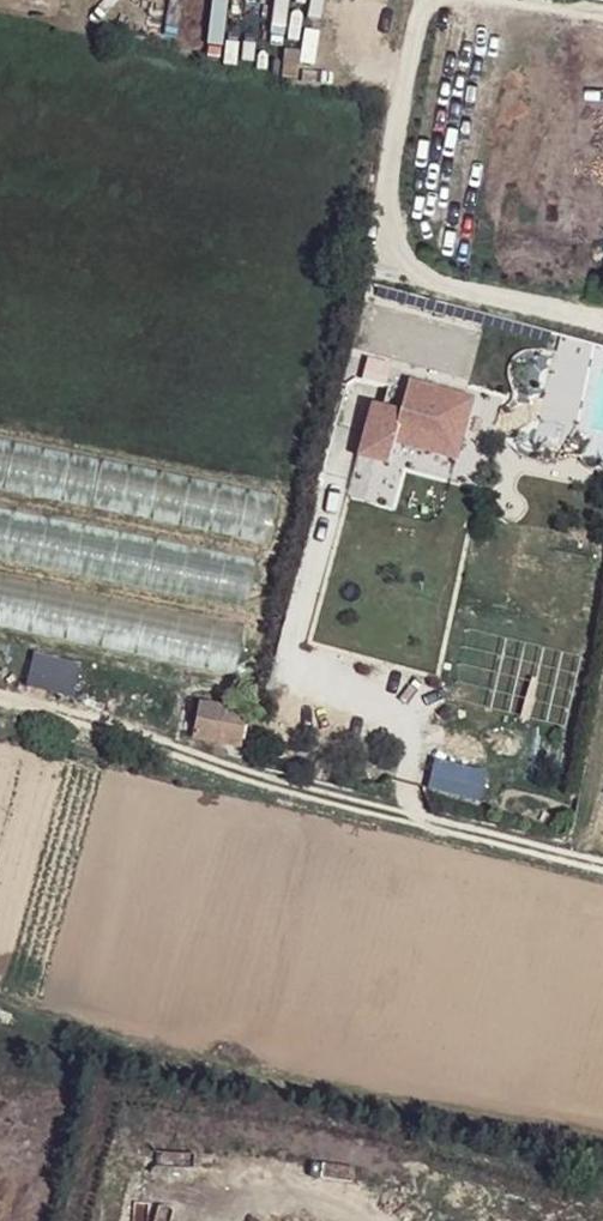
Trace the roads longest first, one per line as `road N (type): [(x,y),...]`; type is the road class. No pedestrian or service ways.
road 1 (track): [(0,696),(262,780),(602,864)]

